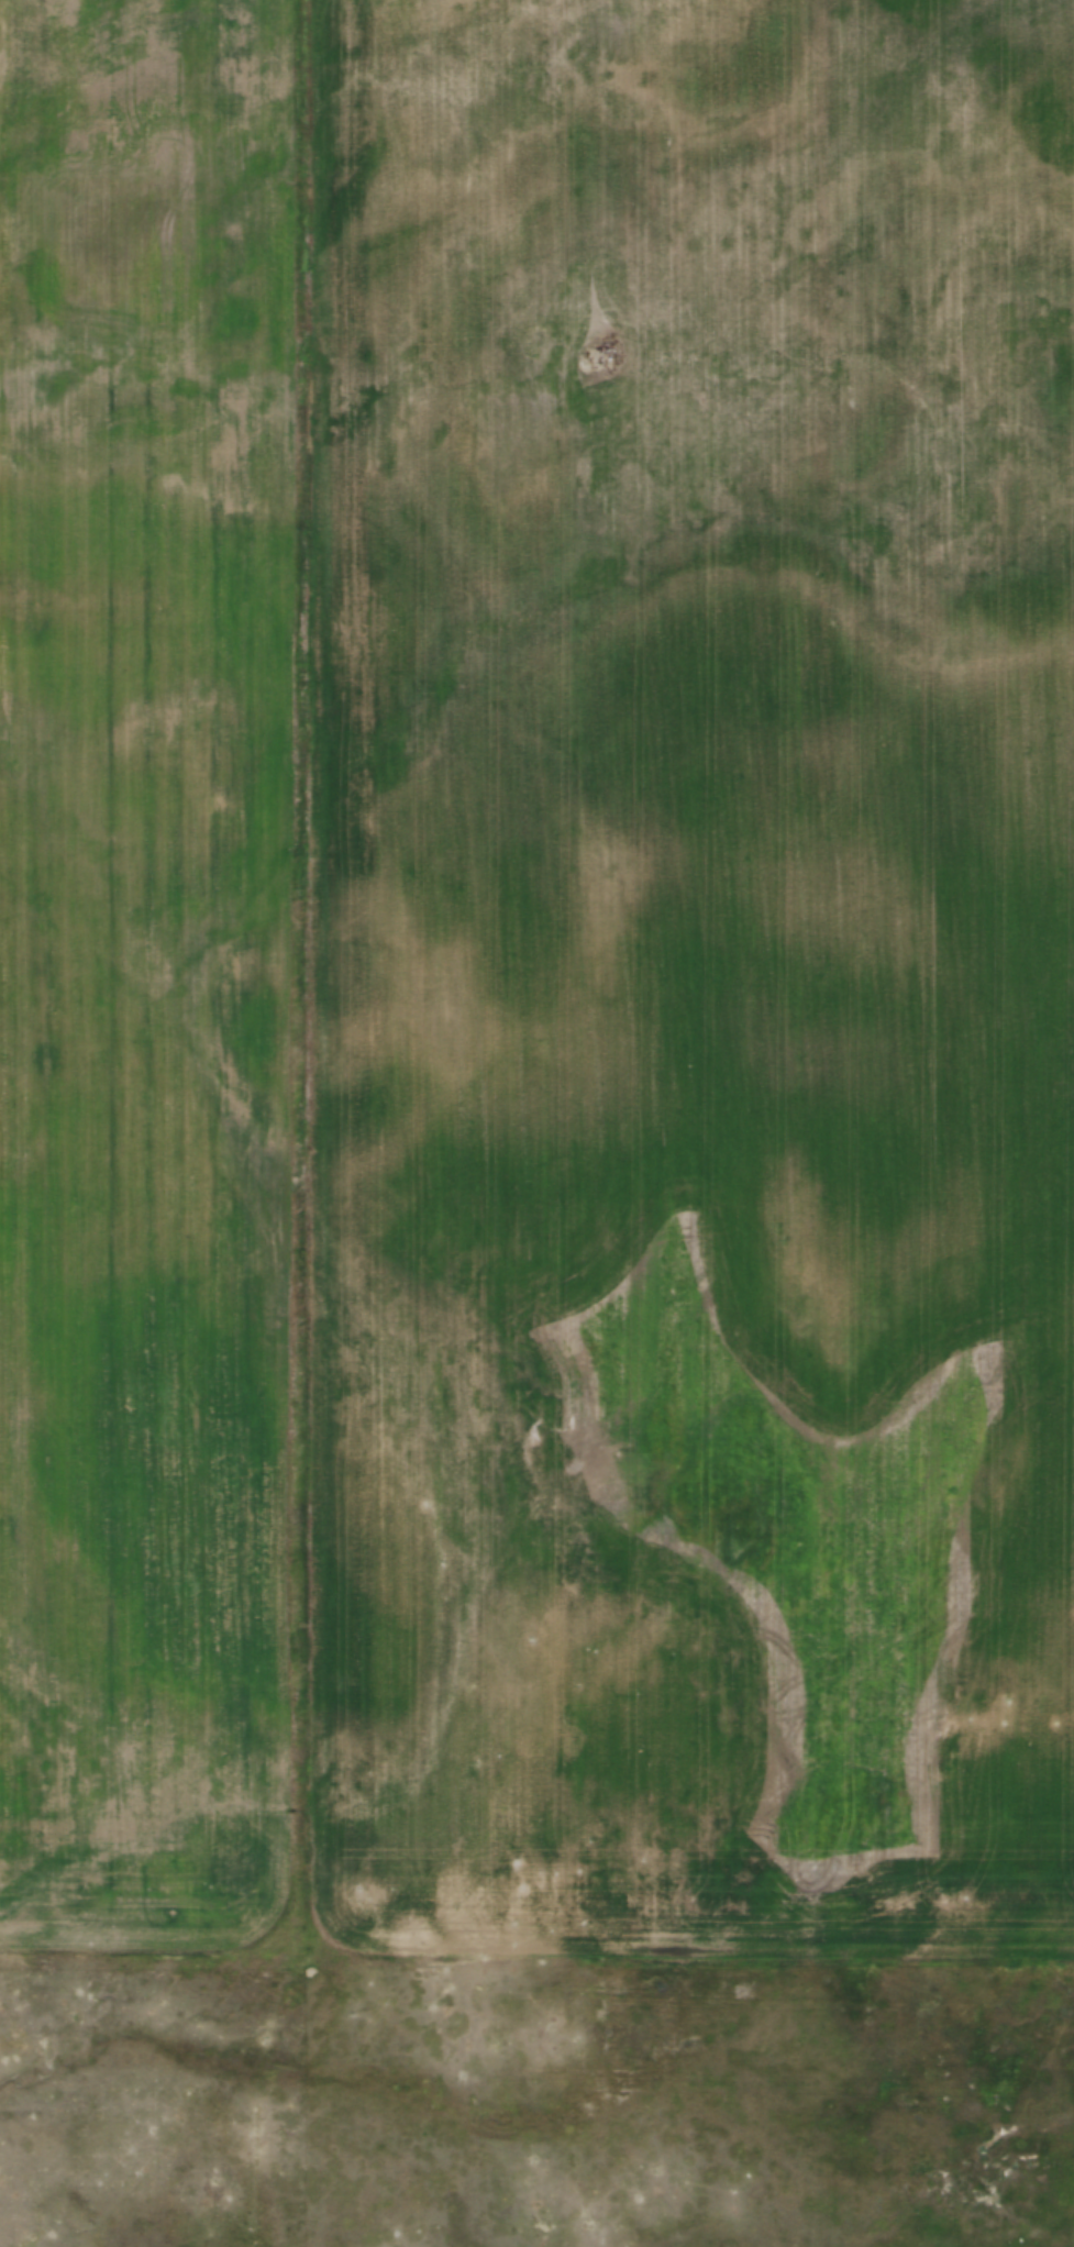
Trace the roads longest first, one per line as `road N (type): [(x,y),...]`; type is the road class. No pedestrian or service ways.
road 1 (track): [(0,1964),(1073,1957)]

